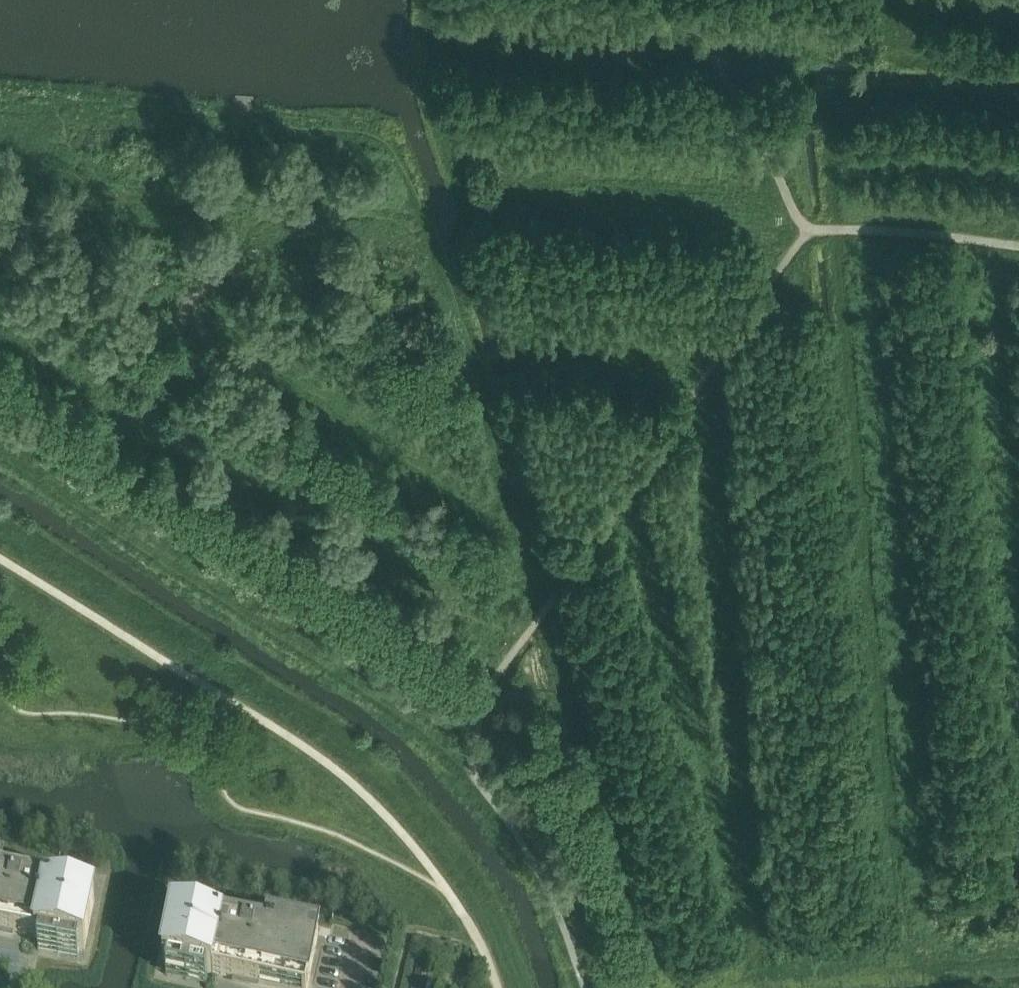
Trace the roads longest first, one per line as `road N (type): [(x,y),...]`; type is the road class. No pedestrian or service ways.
road 1 (track): [(1018,112),(841,99),(835,111),(901,931),(921,967),(1018,962)]
road 2 (track): [(433,0),(429,108),(448,175),(462,187),(733,207),(778,182)]
road 3 (track): [(1018,253),(902,232),(802,230)]

